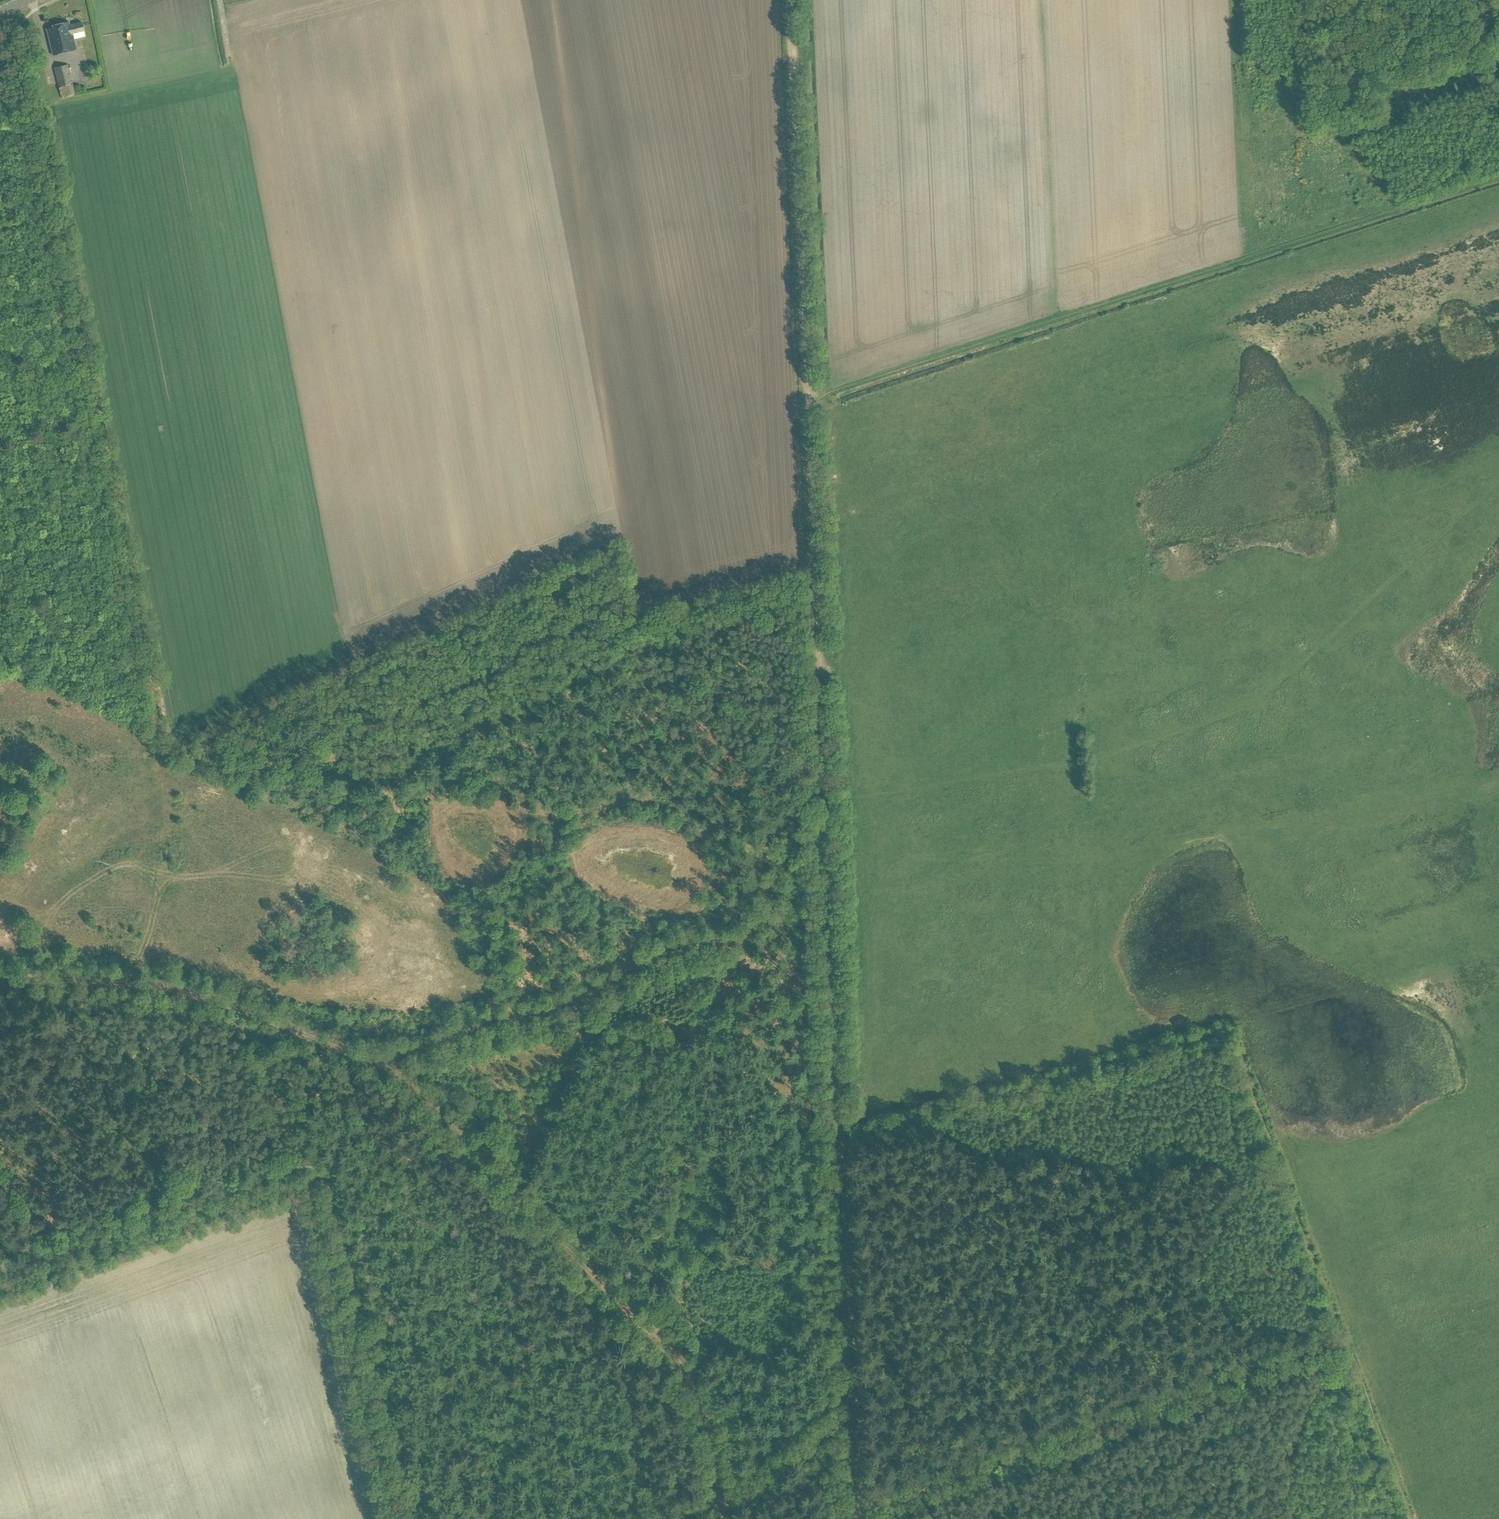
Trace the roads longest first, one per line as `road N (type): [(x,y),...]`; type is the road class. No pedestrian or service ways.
road 1 (track): [(793,0),(810,400)]
road 2 (track): [(825,815),(841,1133)]
road 3 (track): [(856,1413),(841,1133)]
road 4 (track): [(810,400),(820,625)]
road 5 (track): [(820,625),(824,796)]

